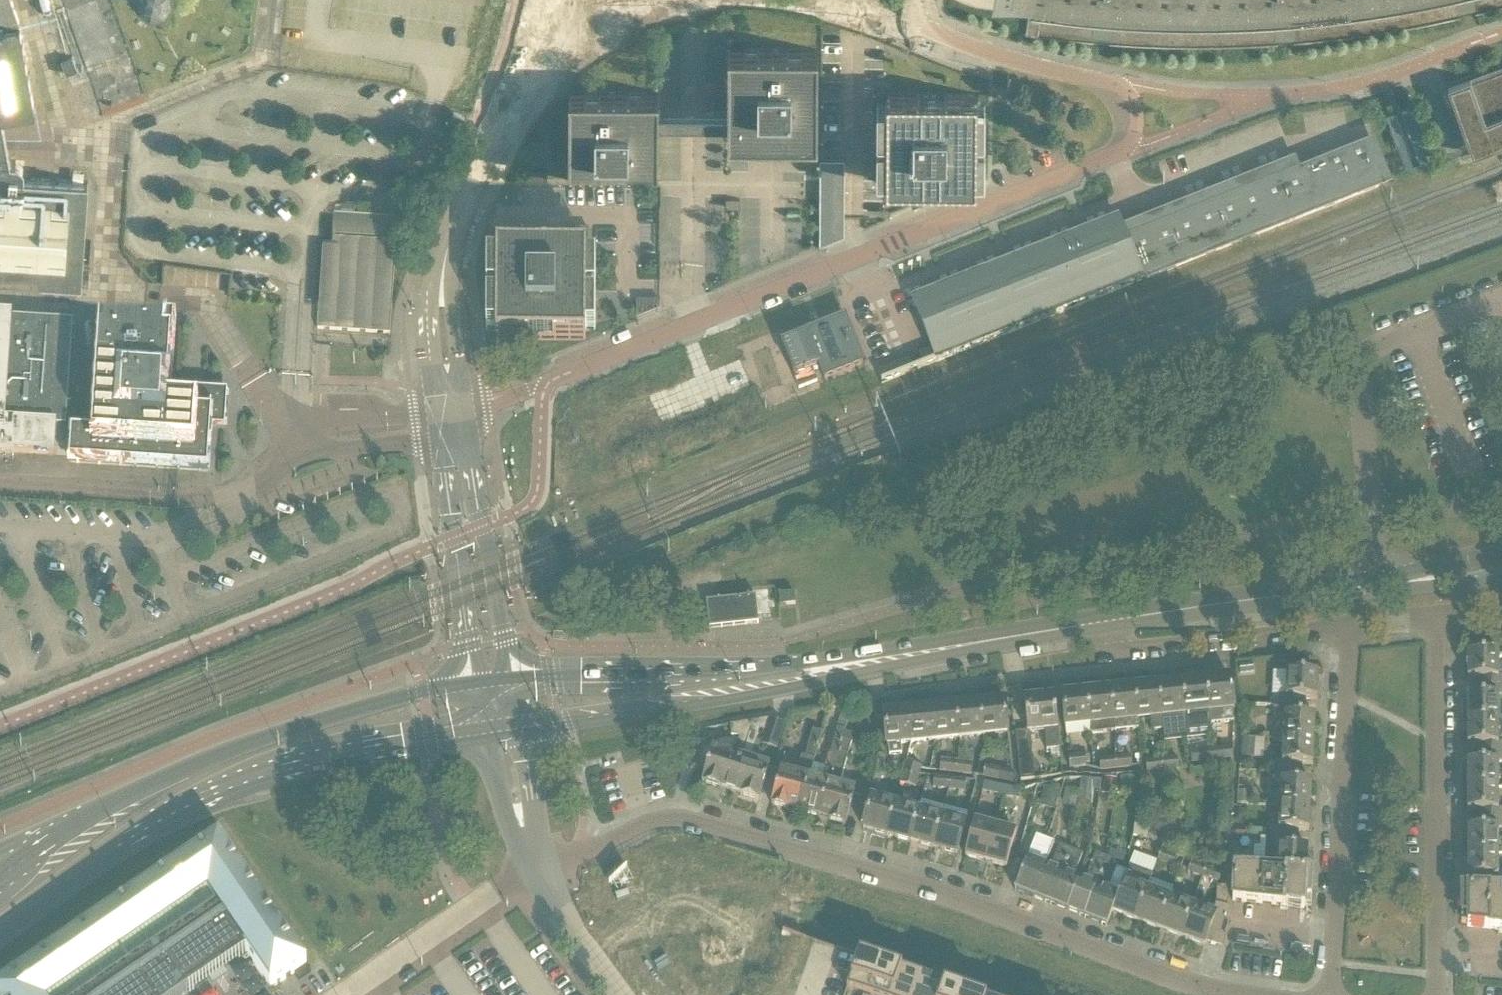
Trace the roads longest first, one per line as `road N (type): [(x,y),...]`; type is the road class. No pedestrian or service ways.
road 1 (unclassified): [(464,422),(1125,151),(1134,136),(1135,105),(1115,80),(1019,62),(909,18)]
road 2 (residential): [(1243,994),(794,846),(676,819),(656,819),(542,870)]
road 3 (tertiary): [(0,938),(168,826),(246,785),(307,763),(484,735)]
road 4 (tertiary): [(477,685),(423,691),(273,733),(92,814),(37,853)]
road 5 (tertiary): [(886,661),(507,682)]
road 6 (tertiary): [(518,731),(886,661)]
road 7 (unclassified): [(1436,994),(1434,620)]
road 8 (unclassified): [(1334,994),(1340,633)]
road 9 (tertiary): [(1108,623),(1414,583)]
road 10 (unclassified): [(439,282),(459,214),(540,61),(555,0)]
road 11 (unclassified): [(507,682),(464,422)]
road 12 (residential): [(1108,623),(1128,663),(1340,633)]
road 13 (unclassified): [(441,445),(477,685)]
road 14 (unclassified): [(542,870),(470,904),(340,994)]
road 15 (tertiary): [(886,661),(1108,623)]
road 16 (unclassified): [(484,735),(500,802),(542,870)]
road 17 (unclassified): [(542,870),(560,916),(620,994)]
road 18 (unclassified): [(464,422),(439,282)]
road 19 (unclassified): [(542,870),(518,731)]
road 20 (unclassified): [(439,282),(426,327),(437,415)]

